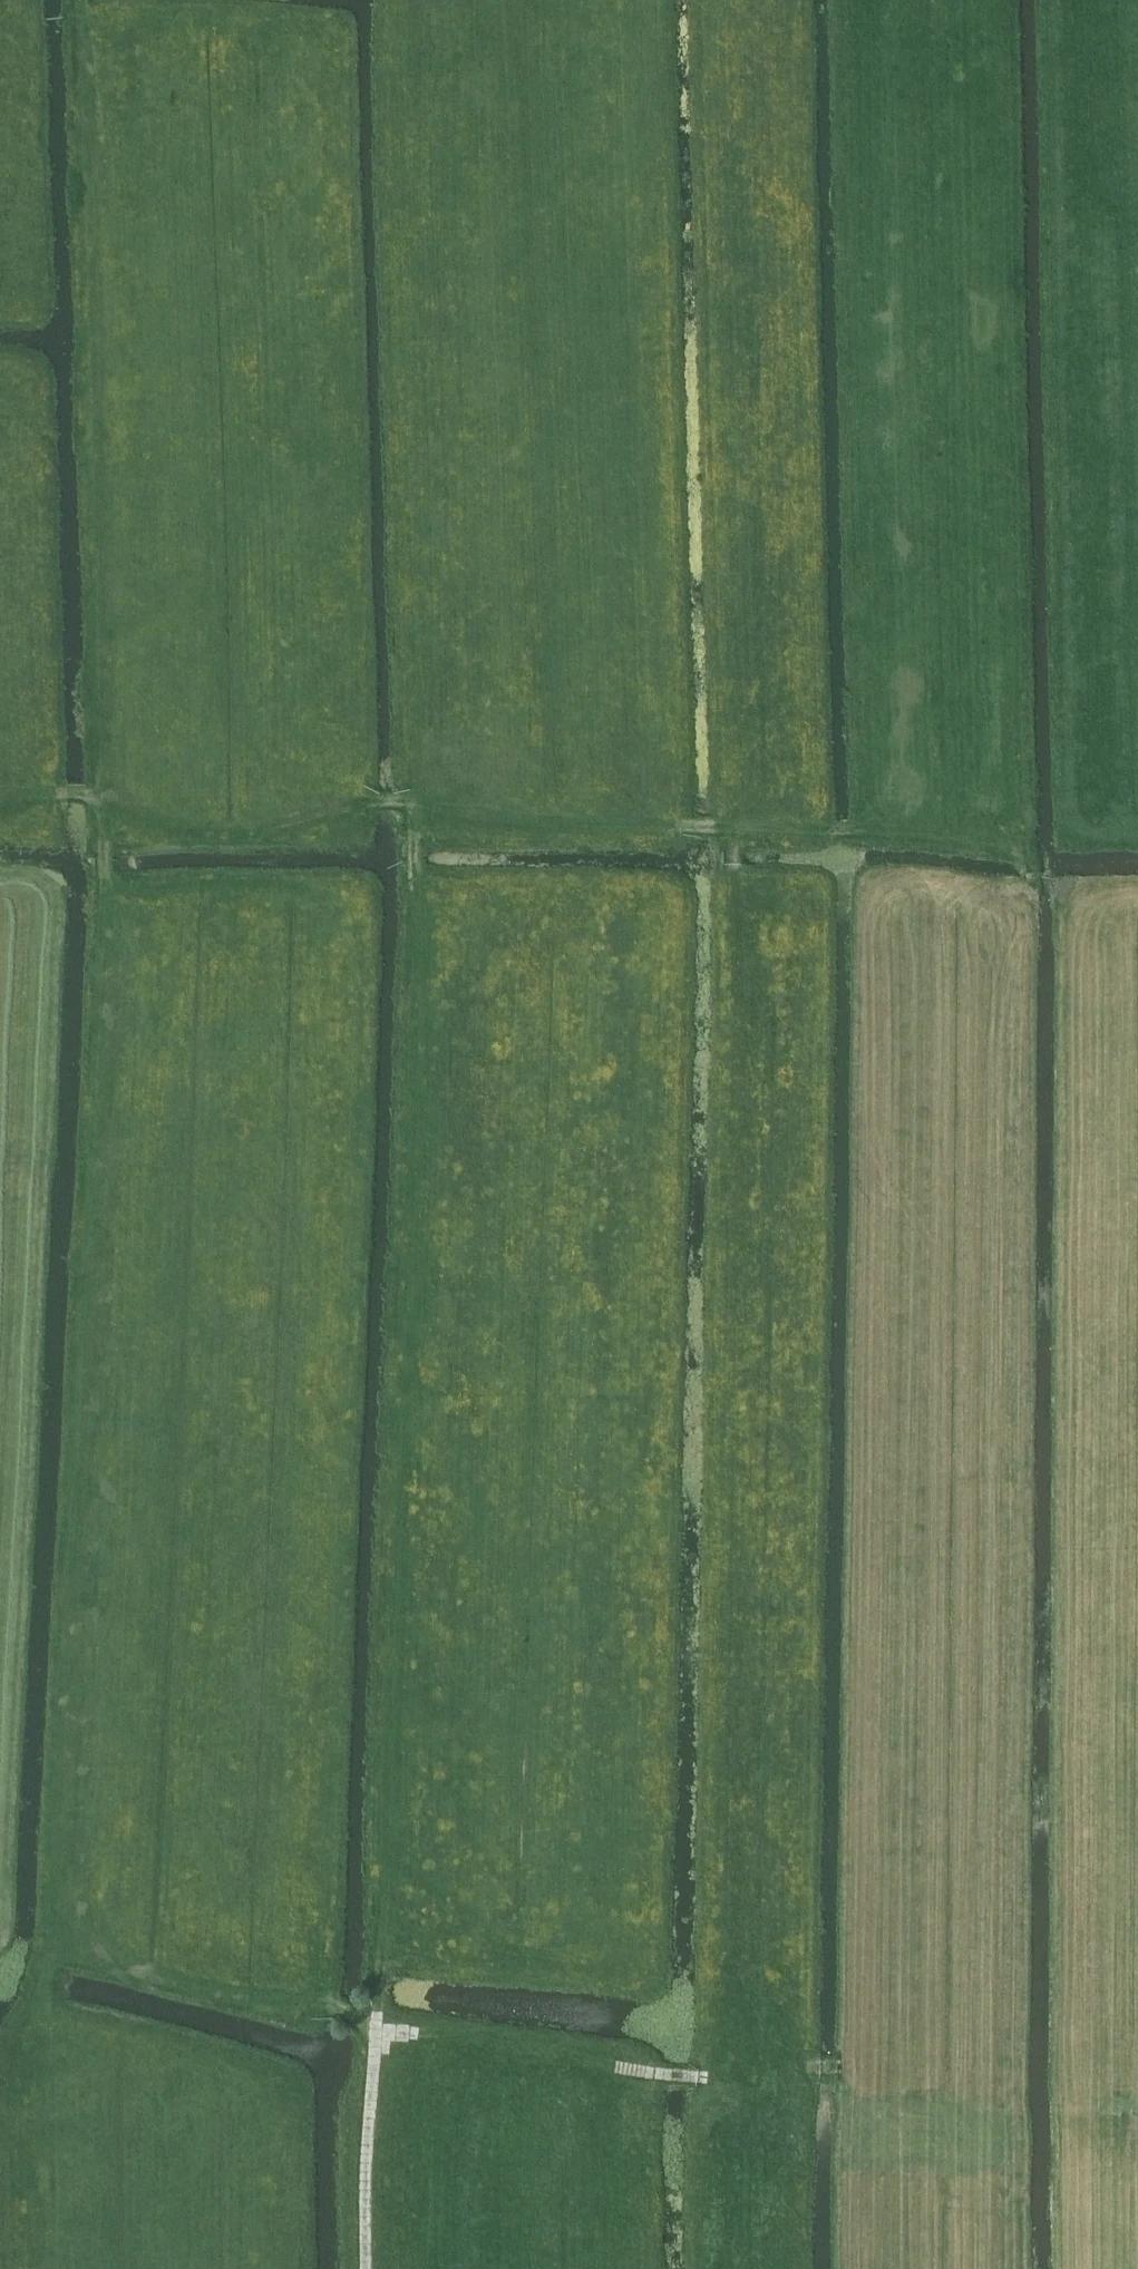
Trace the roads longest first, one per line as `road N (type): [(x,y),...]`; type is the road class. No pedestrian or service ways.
road 1 (track): [(707,2077),(415,2034)]
road 2 (track): [(370,2268),(376,2015)]

